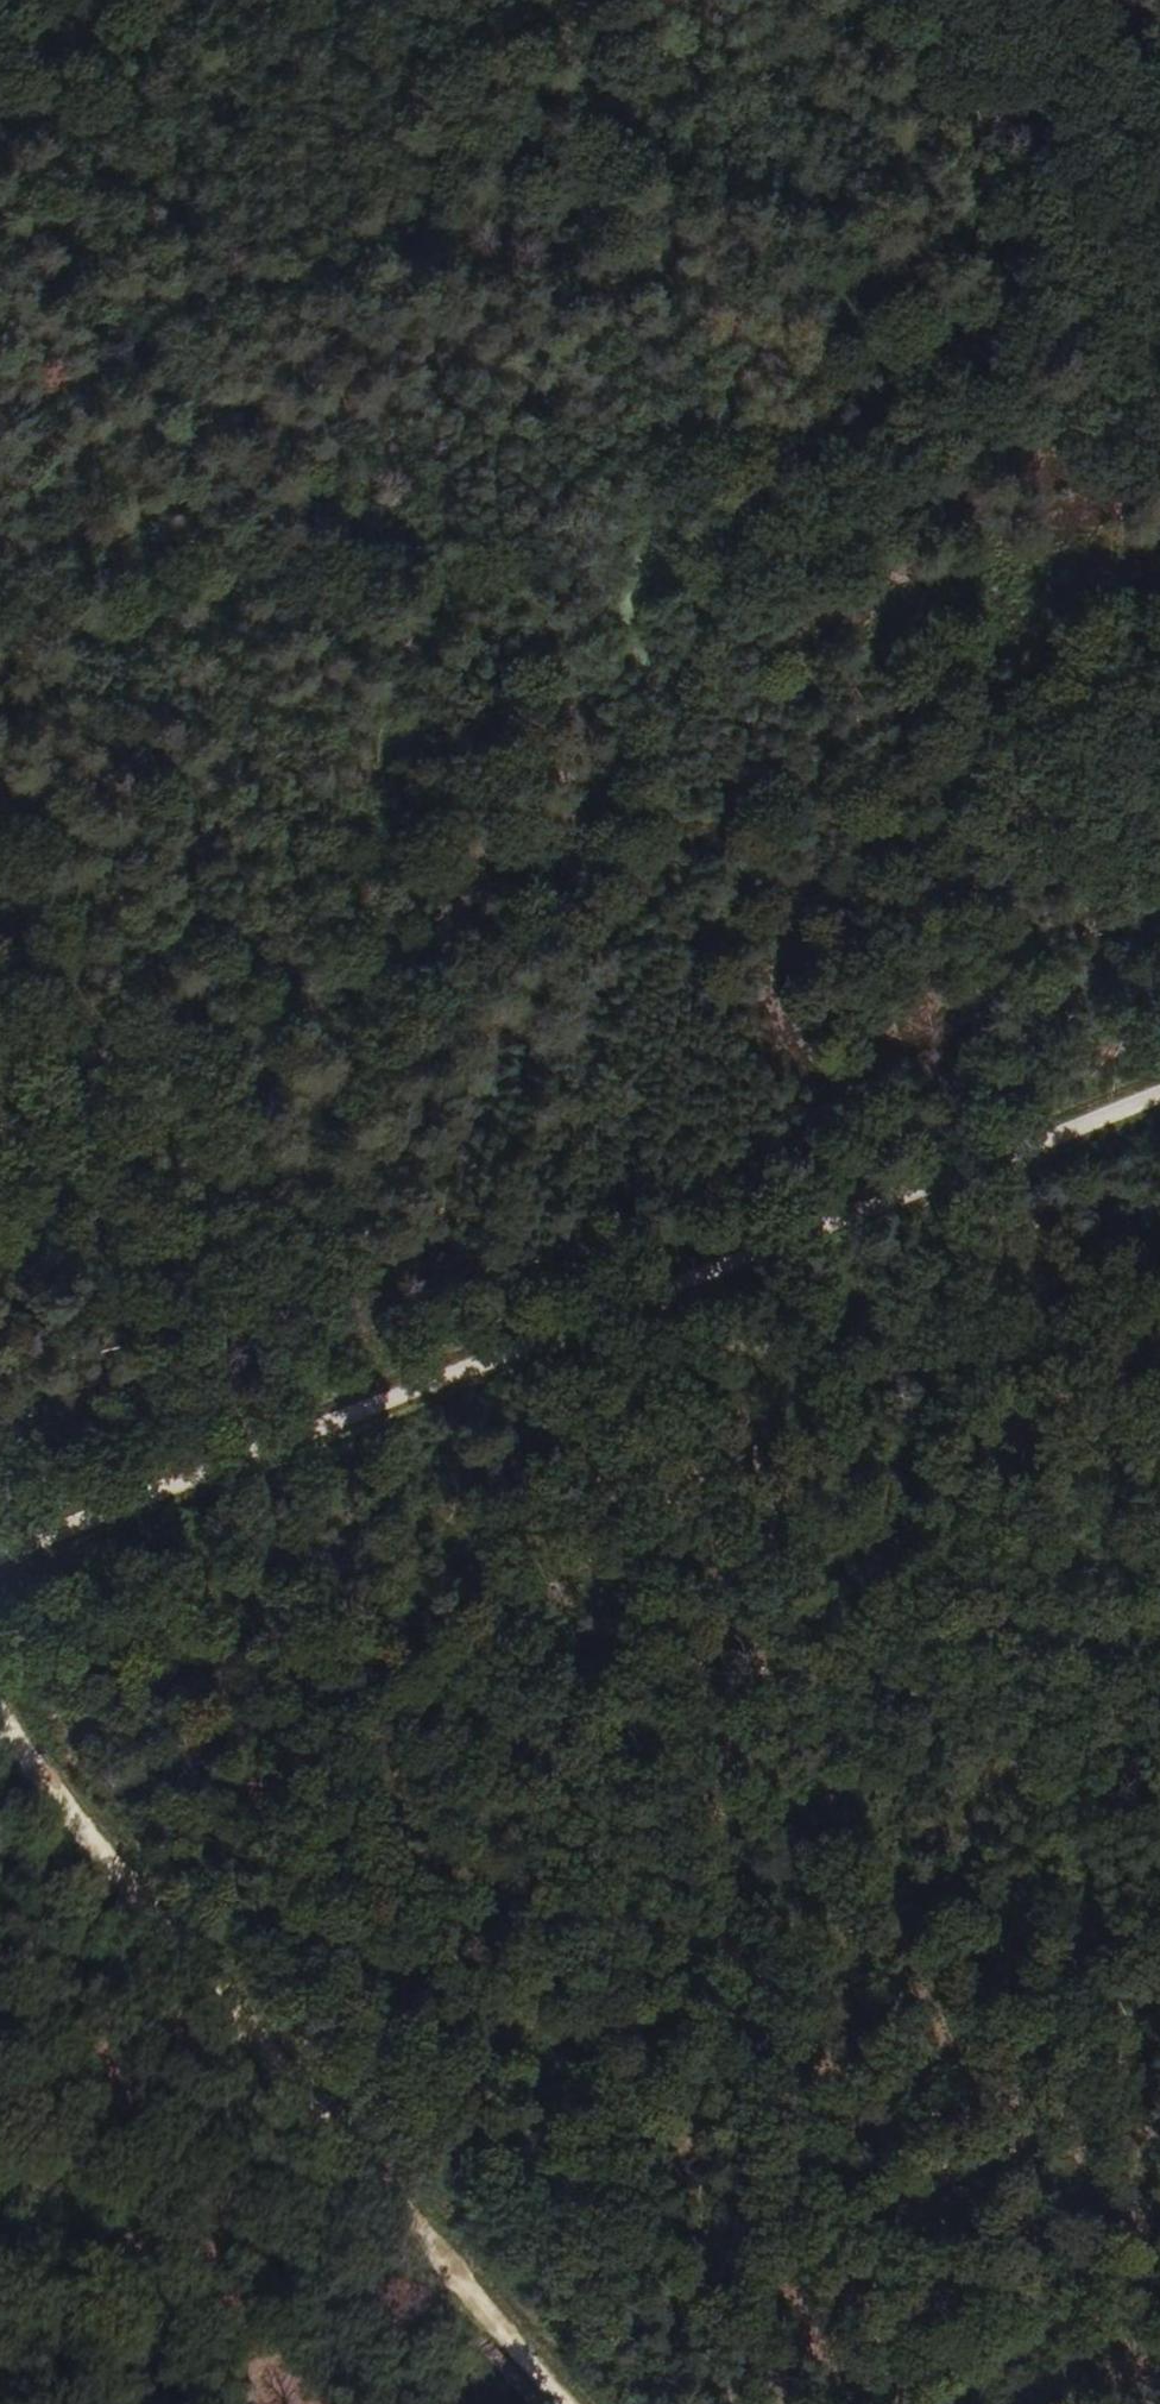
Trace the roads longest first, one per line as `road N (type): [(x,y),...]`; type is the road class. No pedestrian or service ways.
road 1 (track): [(1159,1098),(0,1560)]
road 2 (track): [(579,2403),(0,1710)]

